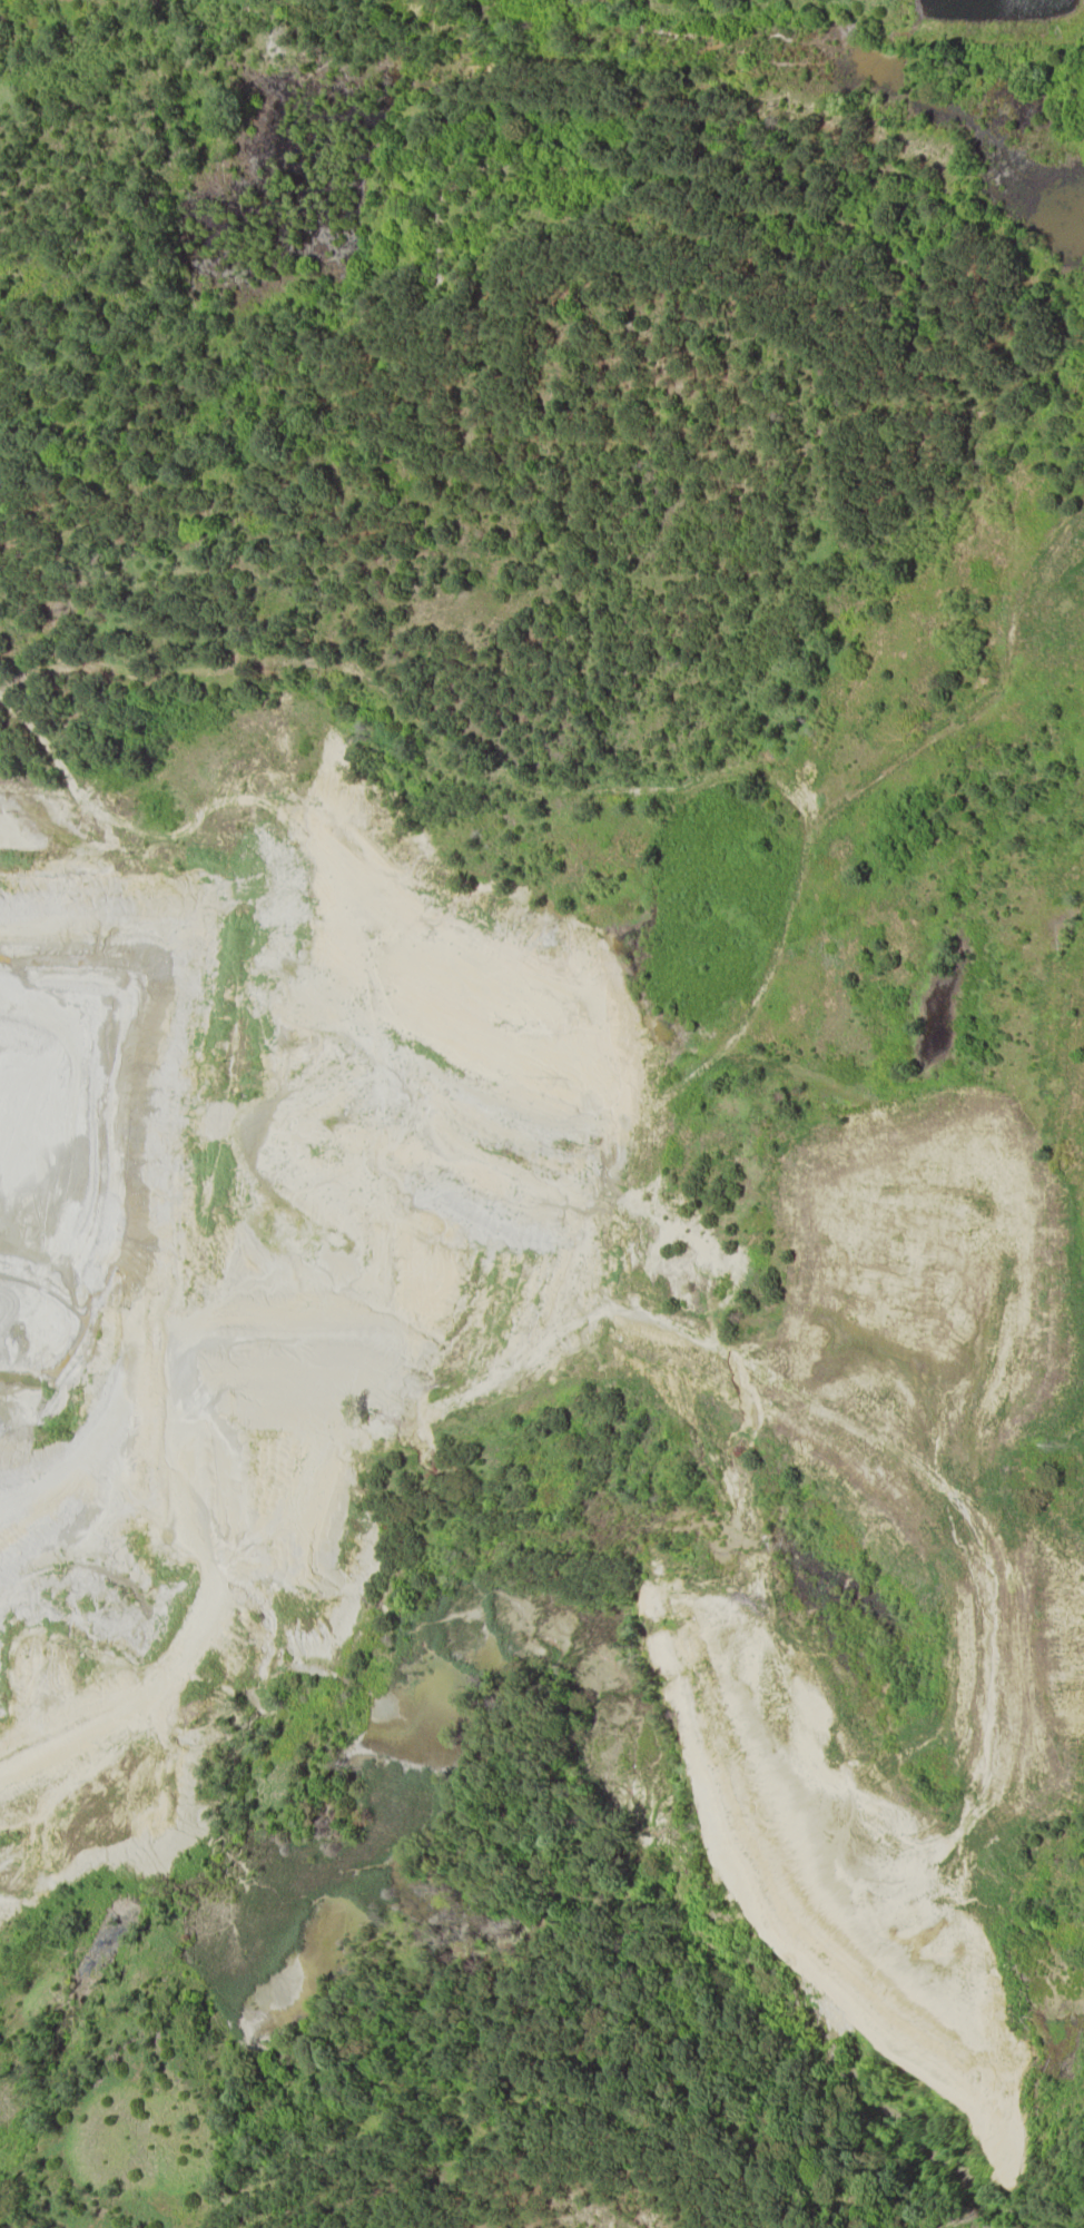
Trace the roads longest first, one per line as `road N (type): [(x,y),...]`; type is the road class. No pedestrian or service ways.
road 1 (residential): [(306,1143),(523,701),(546,621),(524,199),(546,136),(621,101),(974,119),(1083,86)]
road 2 (residential): [(0,1086),(245,1122),(386,1172),(454,1172),(558,1152),(630,1126),(723,1046)]
road 3 (residential): [(0,1625),(69,1728)]

